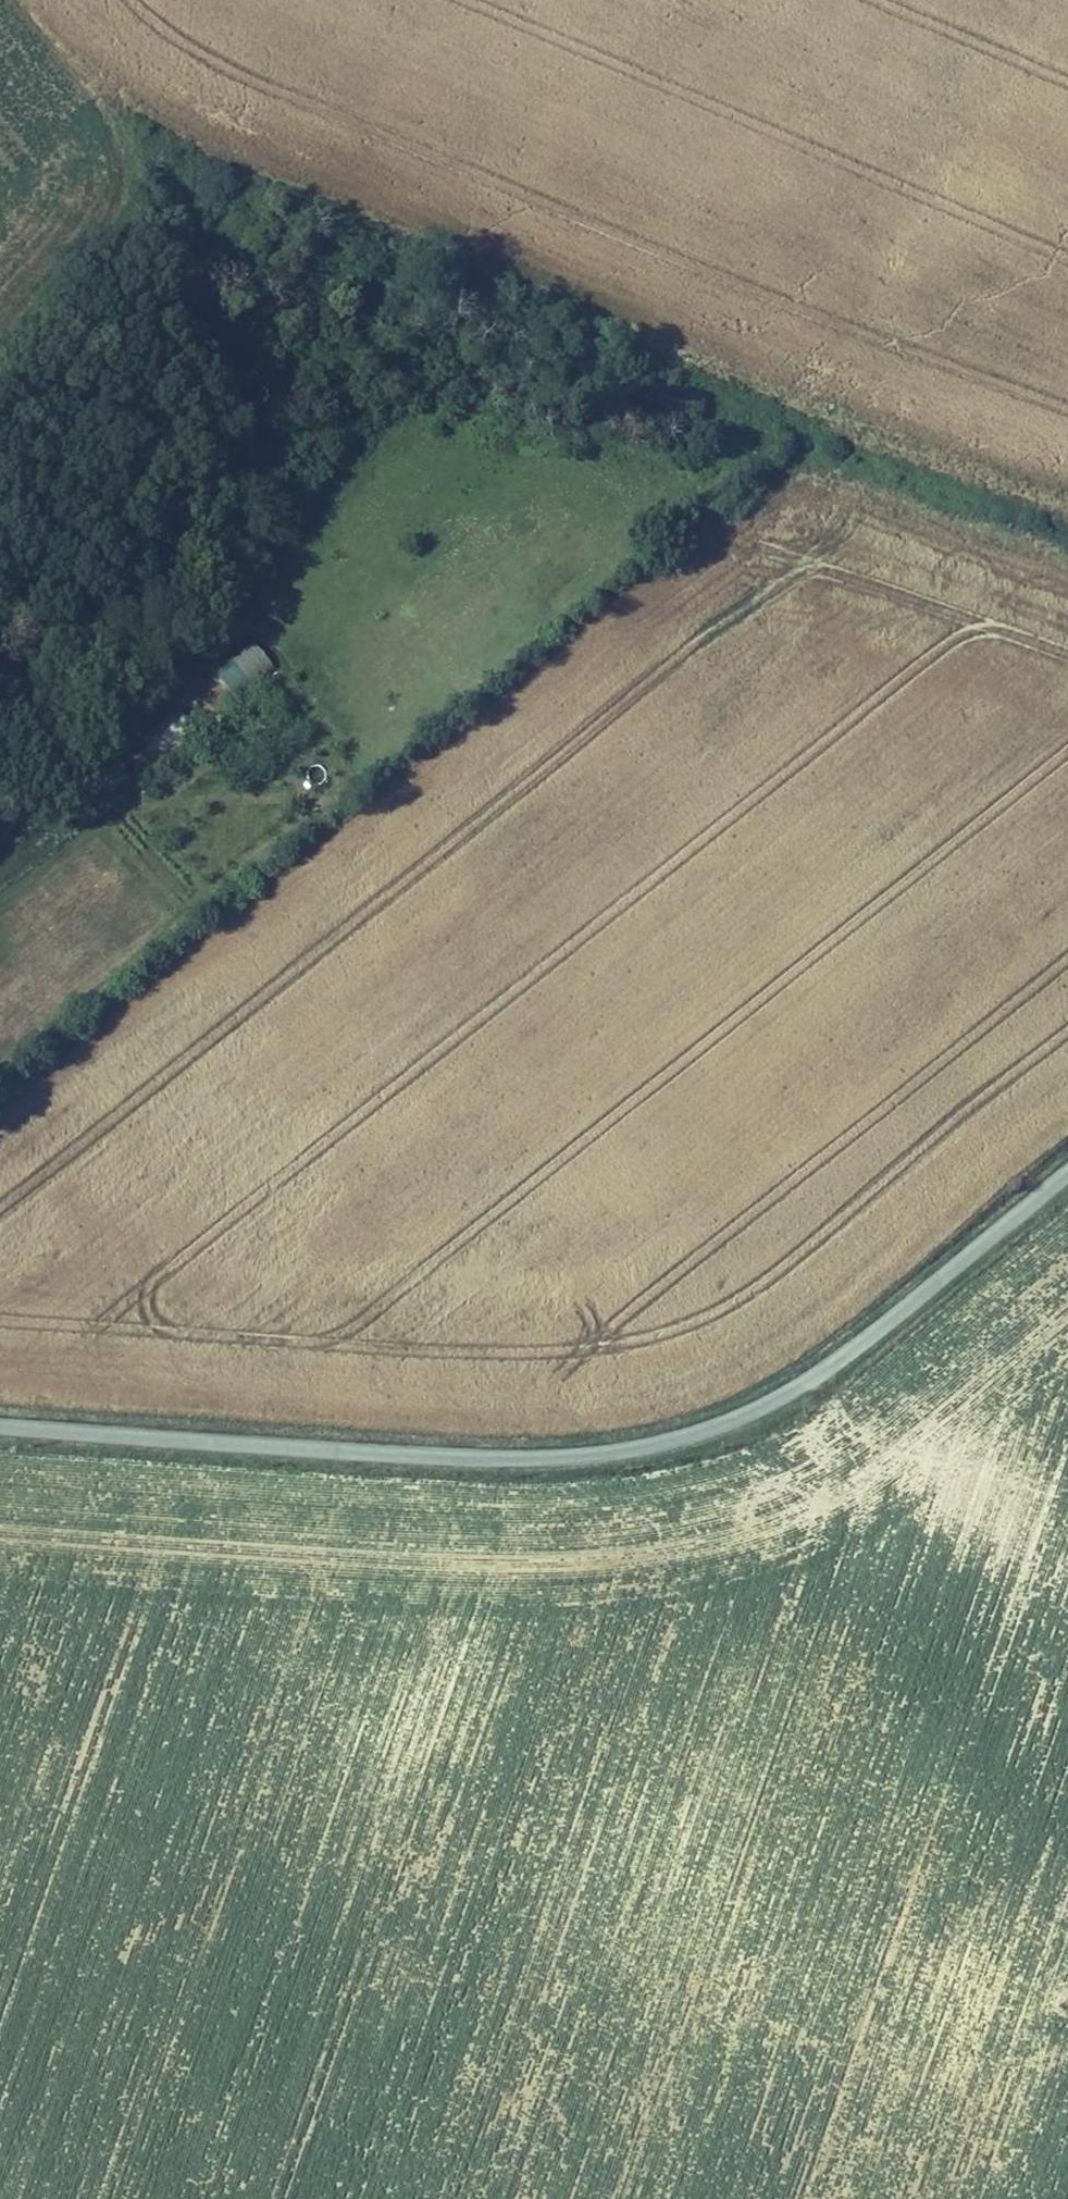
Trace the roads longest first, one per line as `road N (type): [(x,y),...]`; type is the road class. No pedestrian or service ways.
road 1 (tertiary): [(0,1421),(500,1453),(631,1446),(705,1431),(806,1389),(1067,1172)]

